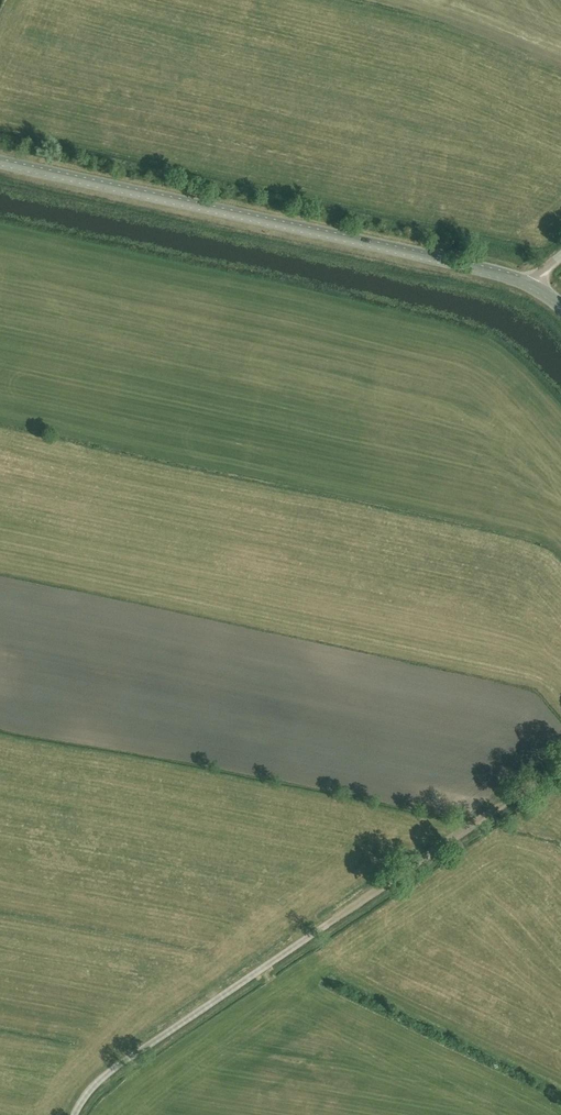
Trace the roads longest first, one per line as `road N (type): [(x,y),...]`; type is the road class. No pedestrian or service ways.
road 1 (tertiary): [(535,286),(0,162)]
road 2 (unclassified): [(76,1114),(104,1079),(327,923)]
road 3 (track): [(327,923),(560,766)]

